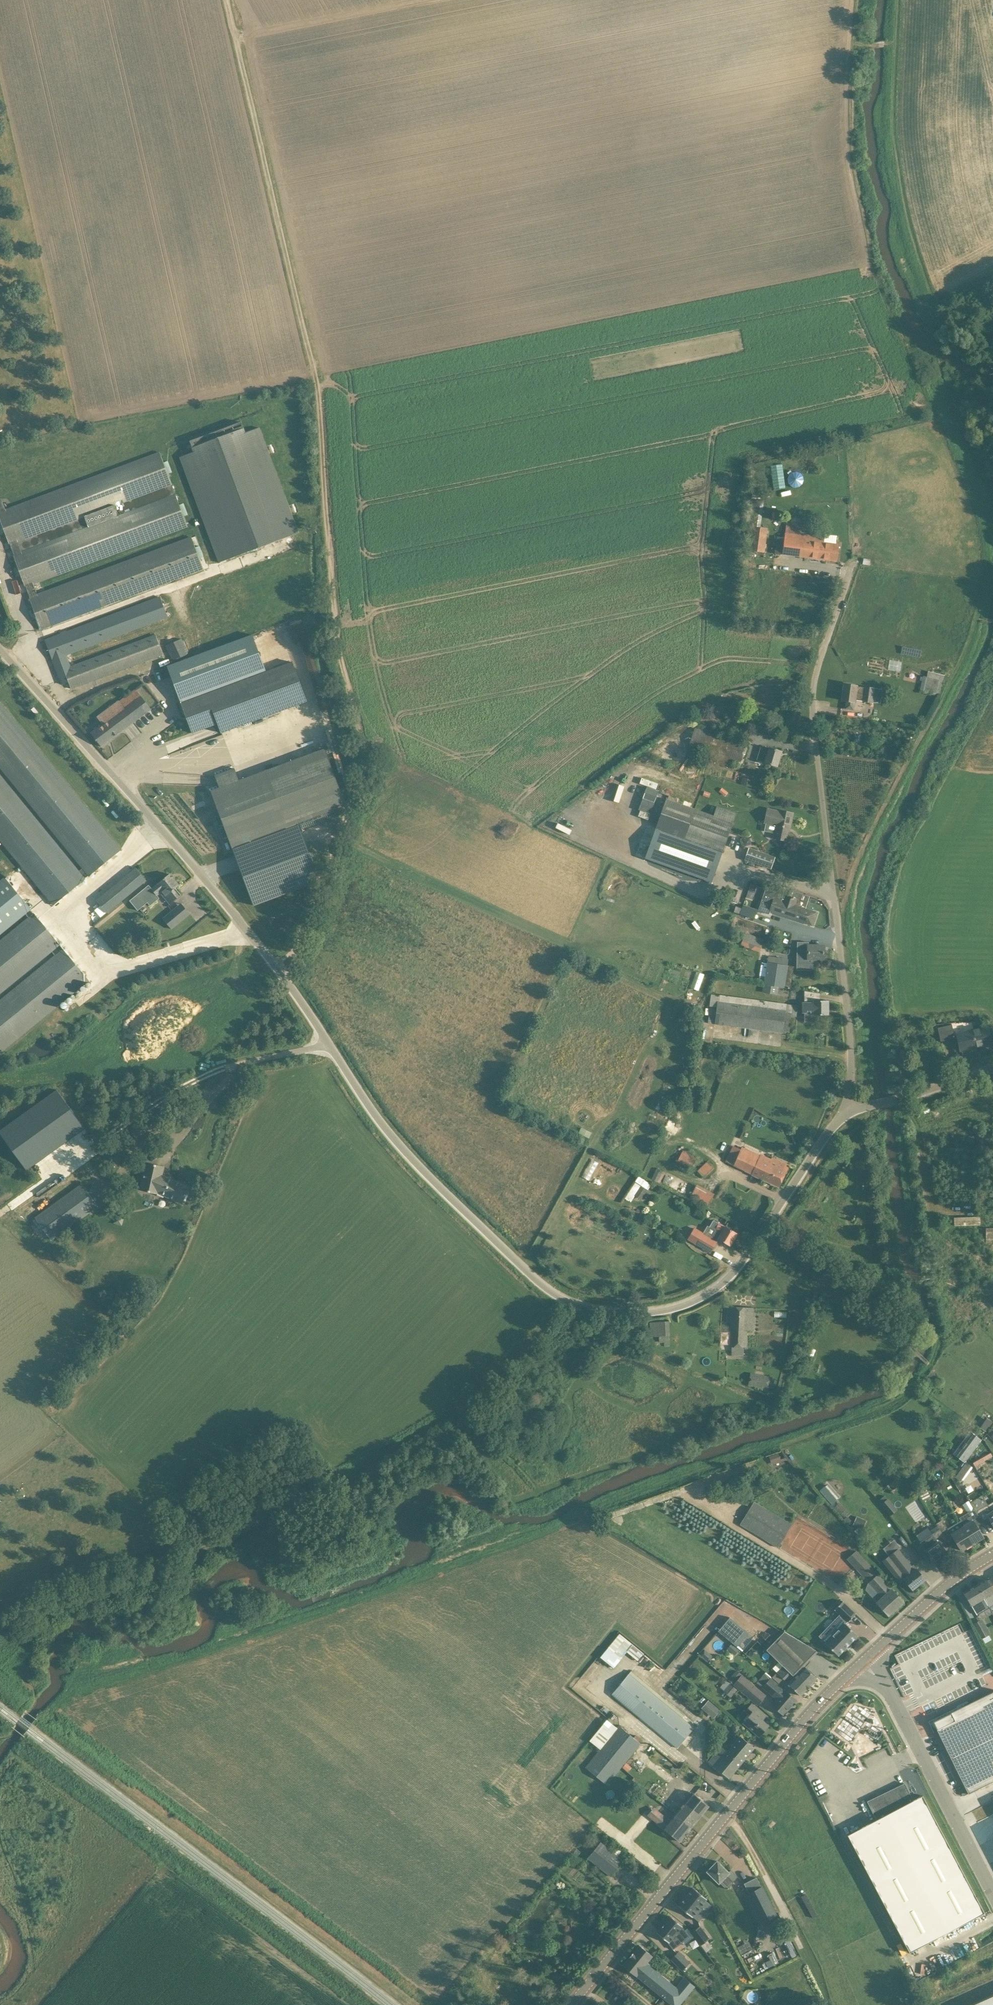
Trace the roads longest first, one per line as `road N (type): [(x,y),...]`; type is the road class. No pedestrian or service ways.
road 1 (unclassified): [(758,1239),(720,1286),(659,1311),(577,1306),(528,1273),(387,1132),(284,976),(0,648)]
road 2 (track): [(284,976),(365,760),(335,614),(315,370),(230,0)]
road 3 (track): [(40,1617),(275,1515),(406,1441),(455,1409),(562,1299)]
road 4 (unclassified): [(849,1112),(848,1004),(812,688),(851,566)]
road 5 (secondary): [(572,2004),(862,1660)]
road 6 (track): [(982,621),(836,918)]
road 7 (unclassified): [(992,1892),(882,1678),(862,1660)]
road 8 (secondary): [(862,1660),(992,1556)]
road 9 (unclassified): [(758,1239),(849,1112)]
road 10 (unclassified): [(849,1112),(992,1069)]
road 11 (track): [(992,9),(910,40),(867,45)]

